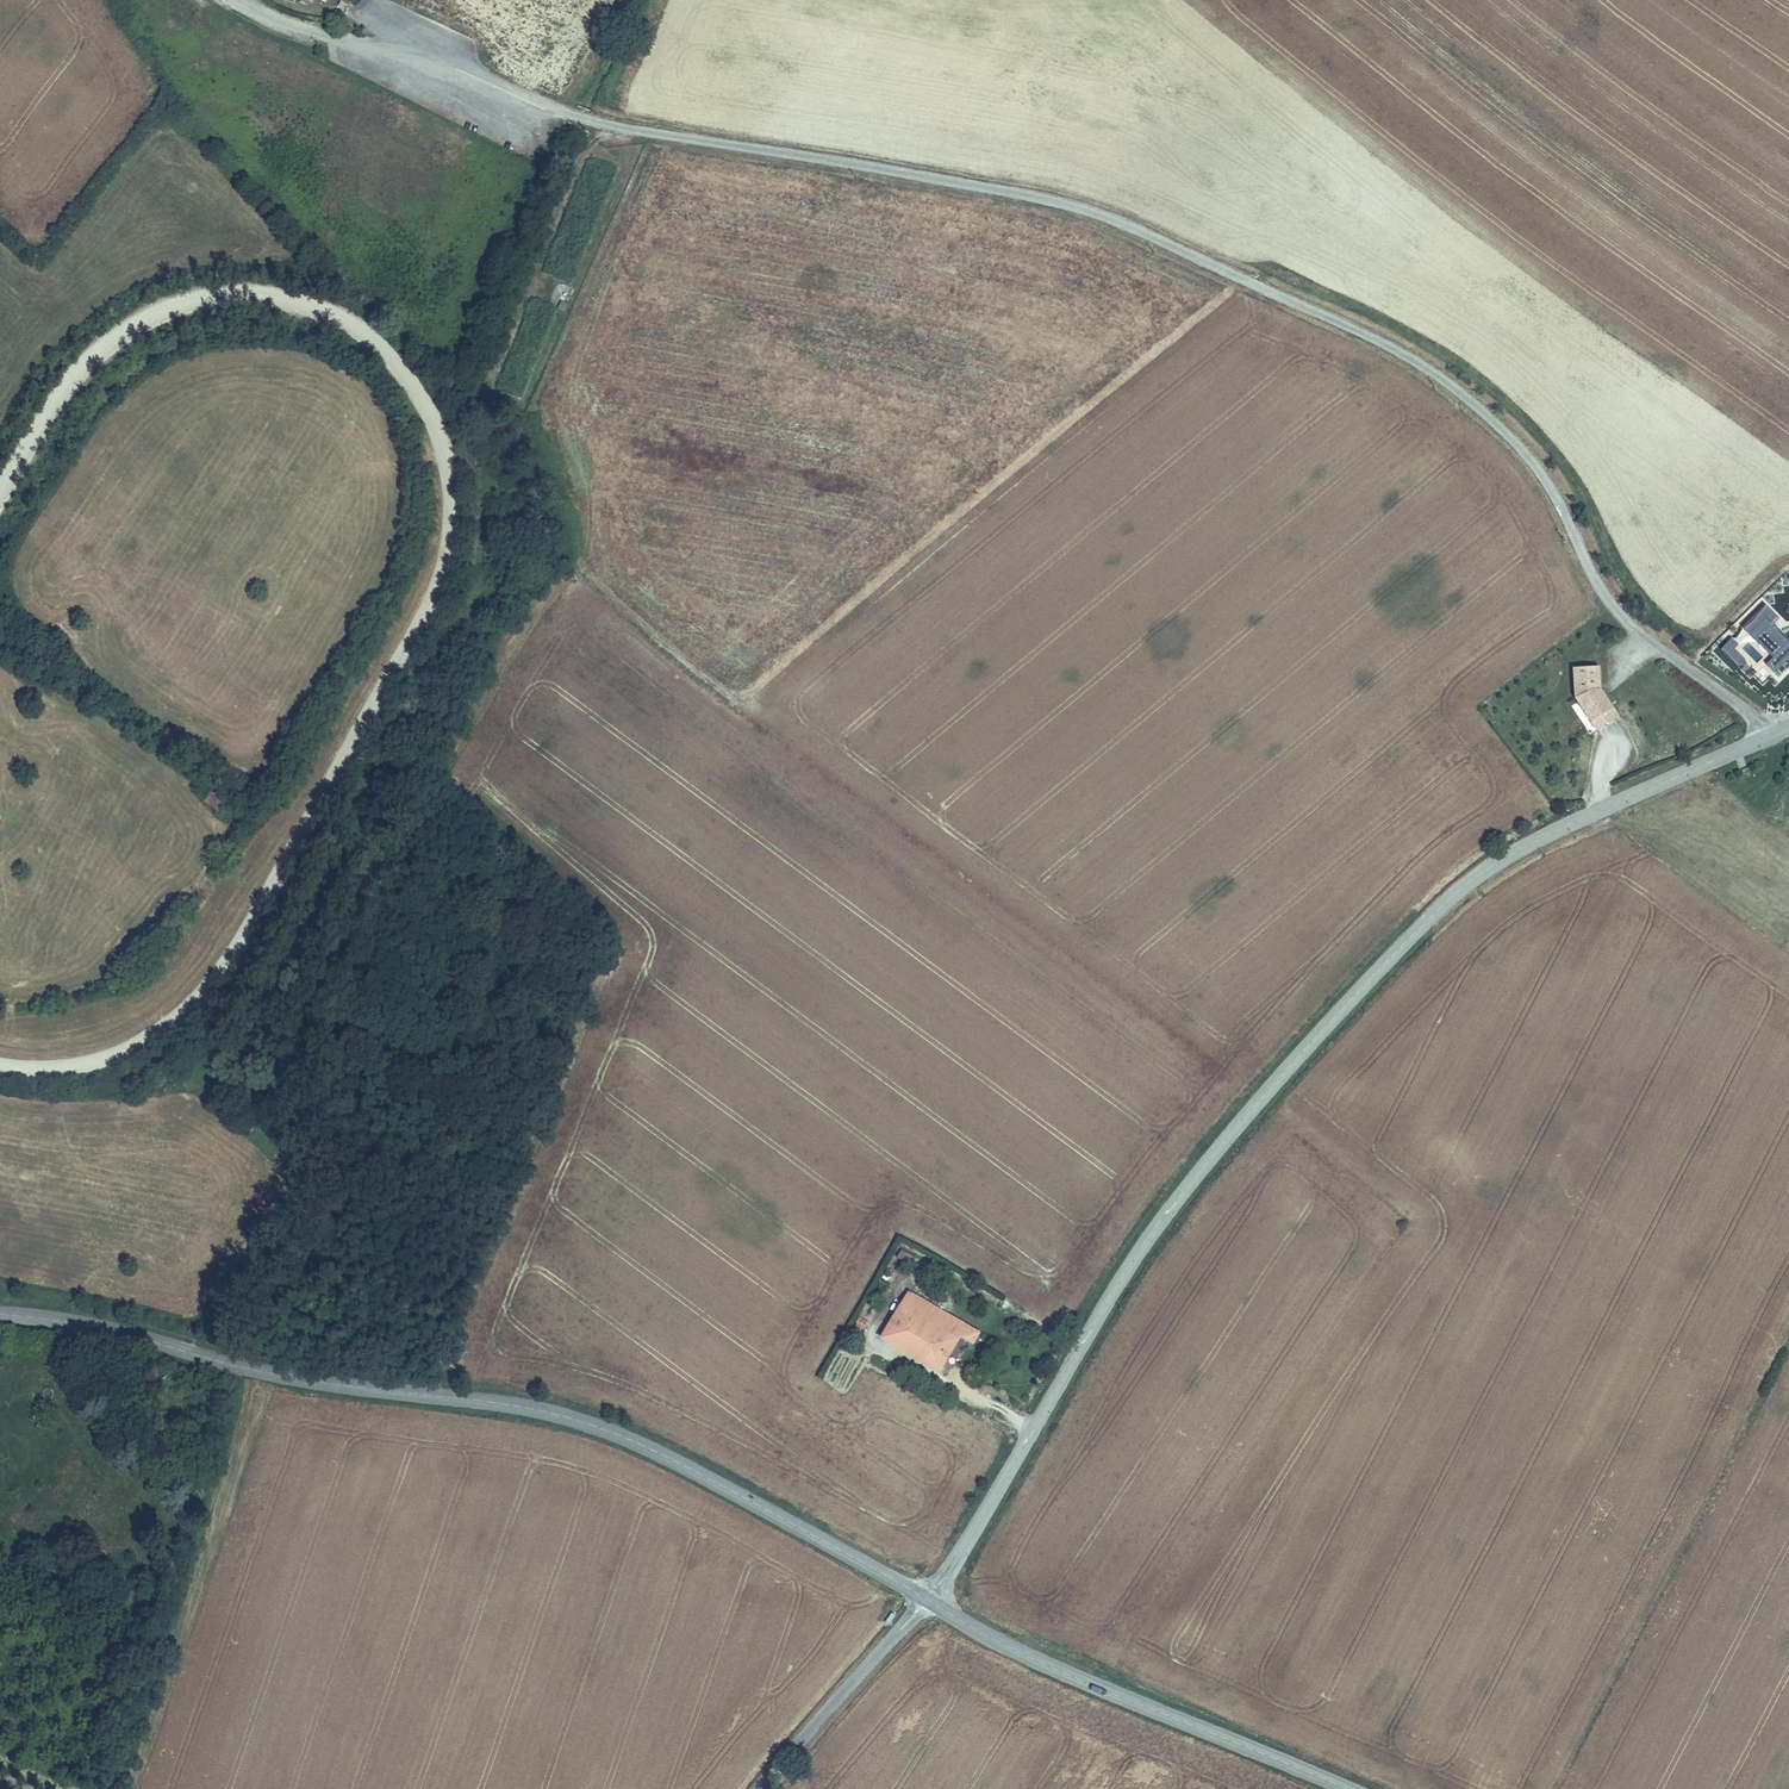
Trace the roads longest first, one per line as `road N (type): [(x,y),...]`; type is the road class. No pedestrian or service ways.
road 1 (unclassified): [(1767,737),(1610,604),(1554,490),(1506,431),(1454,384),(1349,325),(1165,239),(1052,198),(612,125),(469,70),(300,28),(238,0)]
road 2 (tertiary): [(929,1600),(1136,1254),(1380,968),(1451,898),(1516,853),(1767,737)]
road 3 (tertiary): [(929,1600),(689,1468),(578,1419),(492,1400),(306,1380),(86,1324),(0,1313)]
road 4 (tertiary): [(1351,1788),(1040,1662),(929,1600)]
road 5 (unclassified): [(766,1788),(929,1600)]

